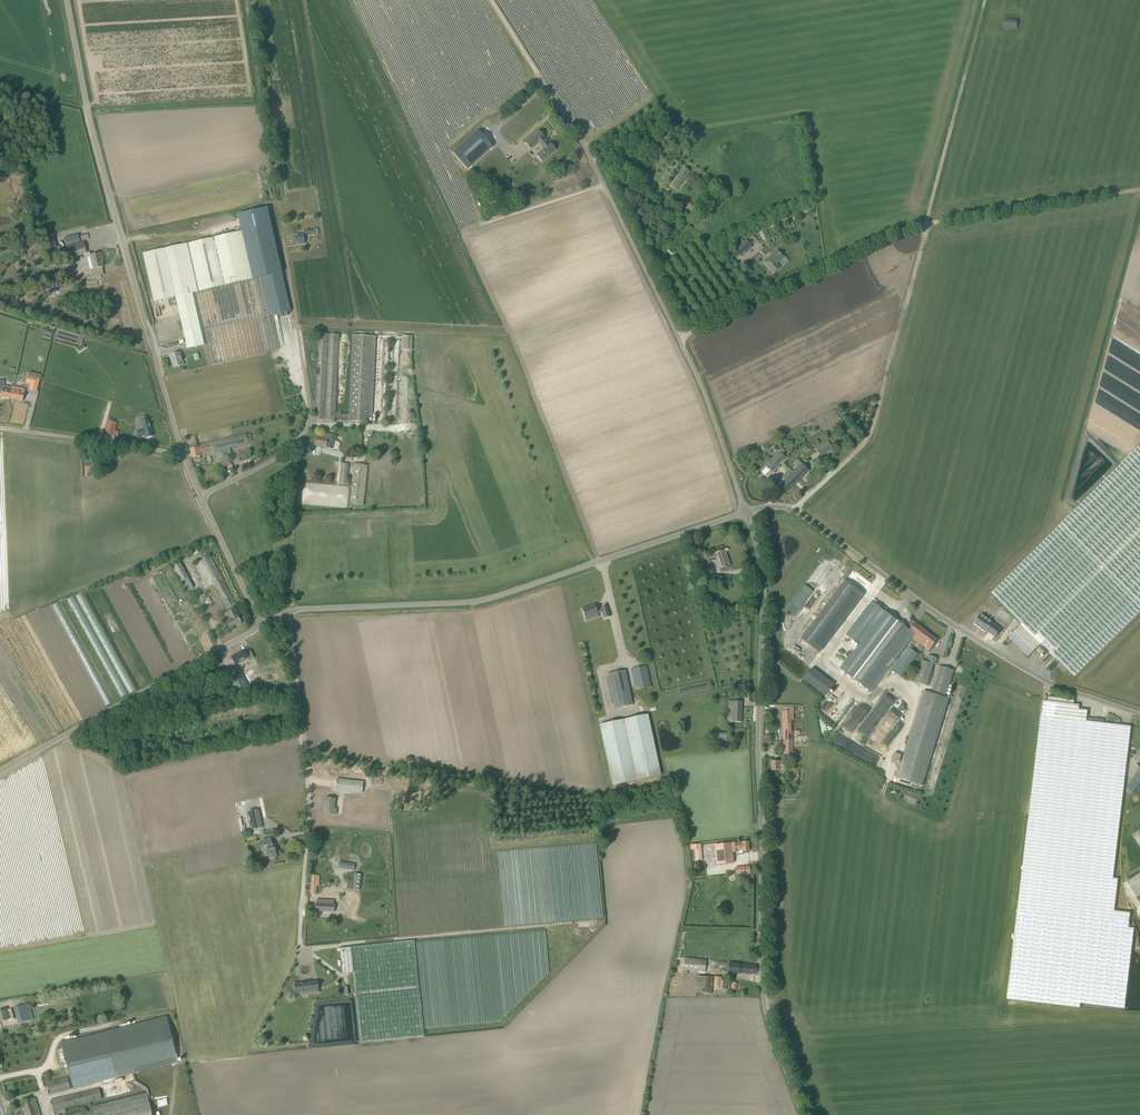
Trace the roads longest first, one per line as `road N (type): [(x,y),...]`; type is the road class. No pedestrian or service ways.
road 1 (unclassified): [(600,923),(303,948),(310,820),(288,613)]
road 2 (unclassified): [(803,1114),(764,999),(765,617),(747,513)]
road 3 (track): [(797,511),(871,431),(988,0)]
road 4 (unclassified): [(288,613),(473,605),(747,513)]
road 5 (unclassified): [(182,454),(98,148),(67,0)]
road 6 (unclassified): [(1139,714),(1029,673),(917,603),(797,511),(747,513)]
road 7 (track): [(767,297),(899,233),(1139,191)]
road 8 (unclassified): [(201,500),(306,434),(284,253)]
road 9 (unclassified): [(0,771),(260,626)]
road 10 (unclassified): [(680,340),(574,131)]
road 11 (unclassified): [(747,513),(680,340)]
road 12 (unclassified): [(0,429),(182,454)]
road 13 (track): [(491,0),(574,131)]
road 14 (unclassified): [(260,626),(201,500)]

